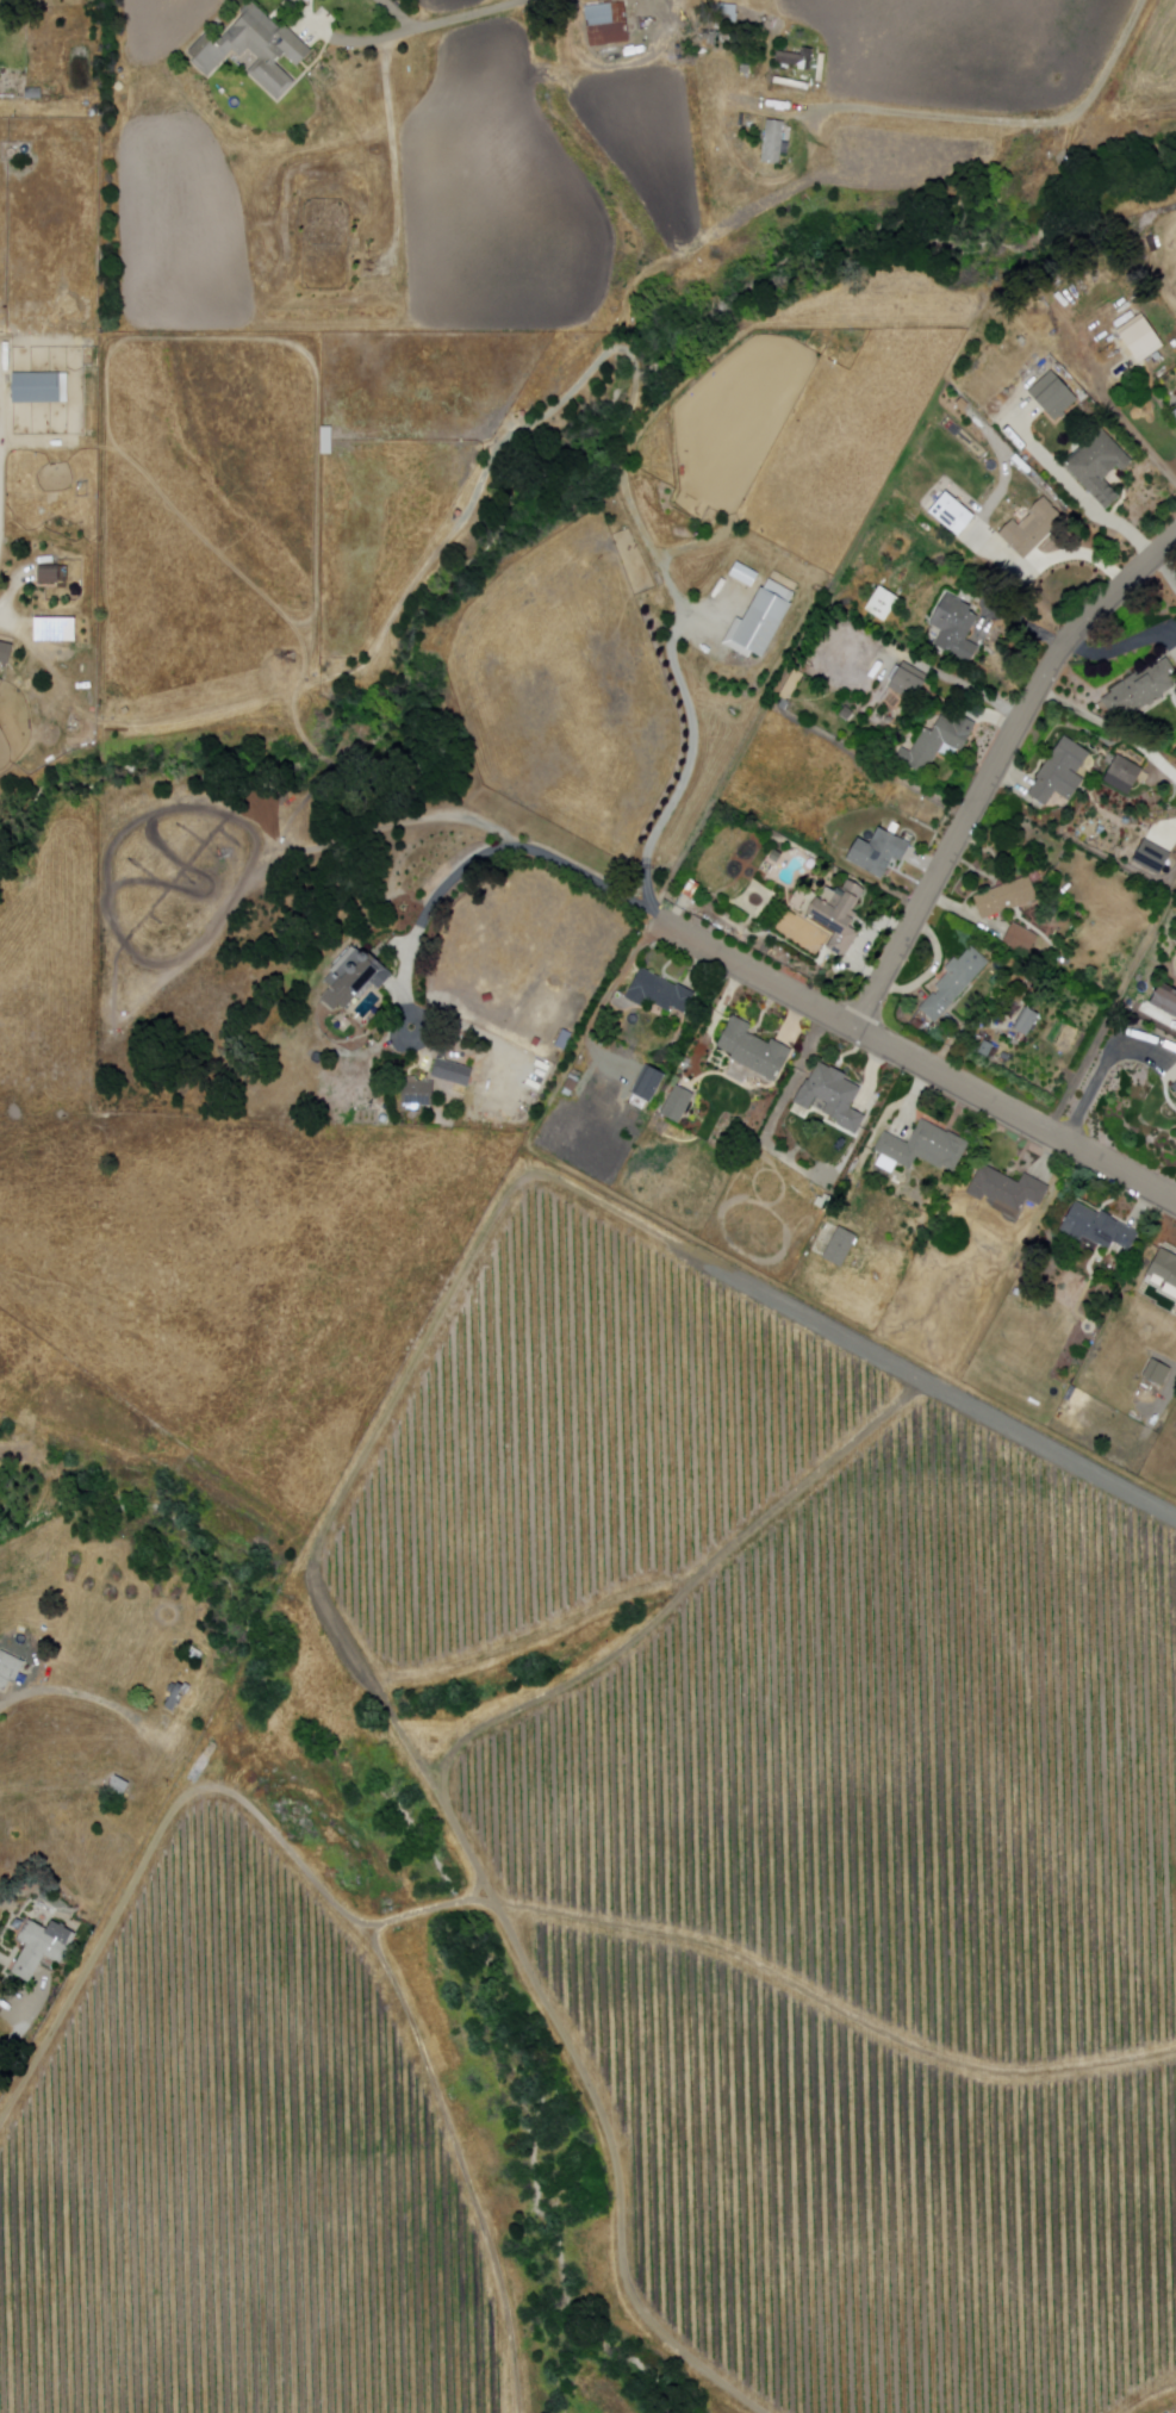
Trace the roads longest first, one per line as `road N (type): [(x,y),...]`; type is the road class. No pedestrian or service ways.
road 1 (track): [(765,2412),(662,2334),(627,2282),(608,2122),(453,1817),(446,1781),(452,1758),(481,1730),(614,1659),(927,1391),(1175,1519)]
road 2 (track): [(1175,2052),(1013,2076),(922,2051),(745,1959),(666,1934),(492,1902),(360,1923),(253,1810),(211,1793),(182,1804),(166,1827),(0,2130)]
road 3 (track): [(906,1401),(881,1357),(555,1180),(524,1178),(331,1520),(318,1559),(323,1591),(361,1658),(405,1679),(527,1644),(637,1592),(696,1581)]
road 4 (residential): [(860,1030),(1076,633),(1175,536)]
road 5 (residential): [(1175,1203),(661,918)]
road 6 (track): [(521,2412),(490,2239),(411,2016),(378,1953),(388,1923)]
road 7 (track): [(385,38),(399,236),(397,248),(367,273)]
road 8 (track): [(361,1658),(453,1817)]

